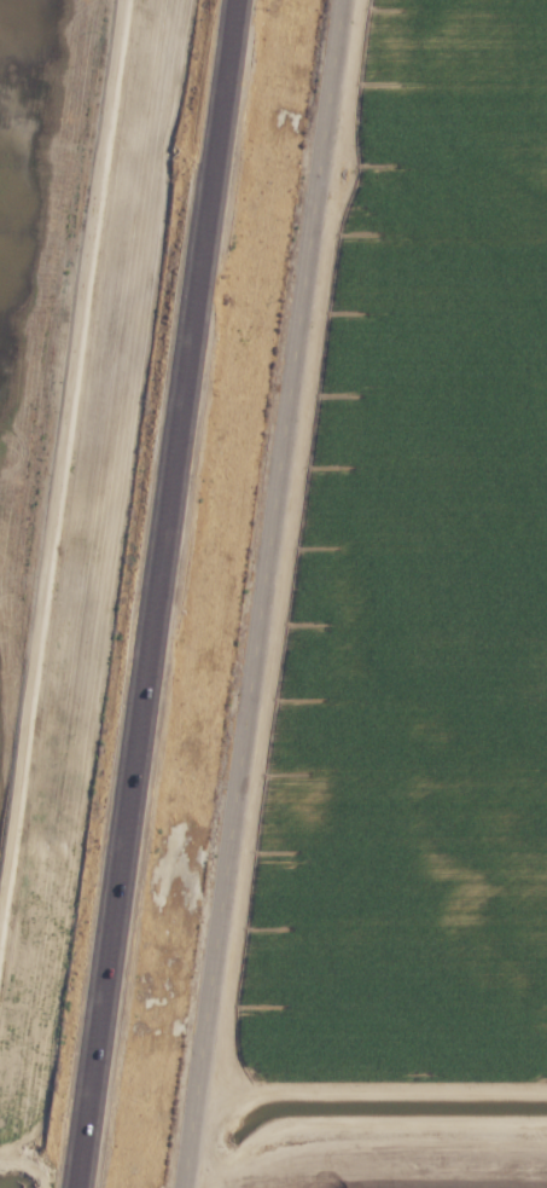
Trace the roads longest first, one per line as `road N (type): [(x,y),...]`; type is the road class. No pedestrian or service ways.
road 1 (trunk): [(233,0),(73,1187)]
road 2 (residential): [(344,0),(193,1187)]

